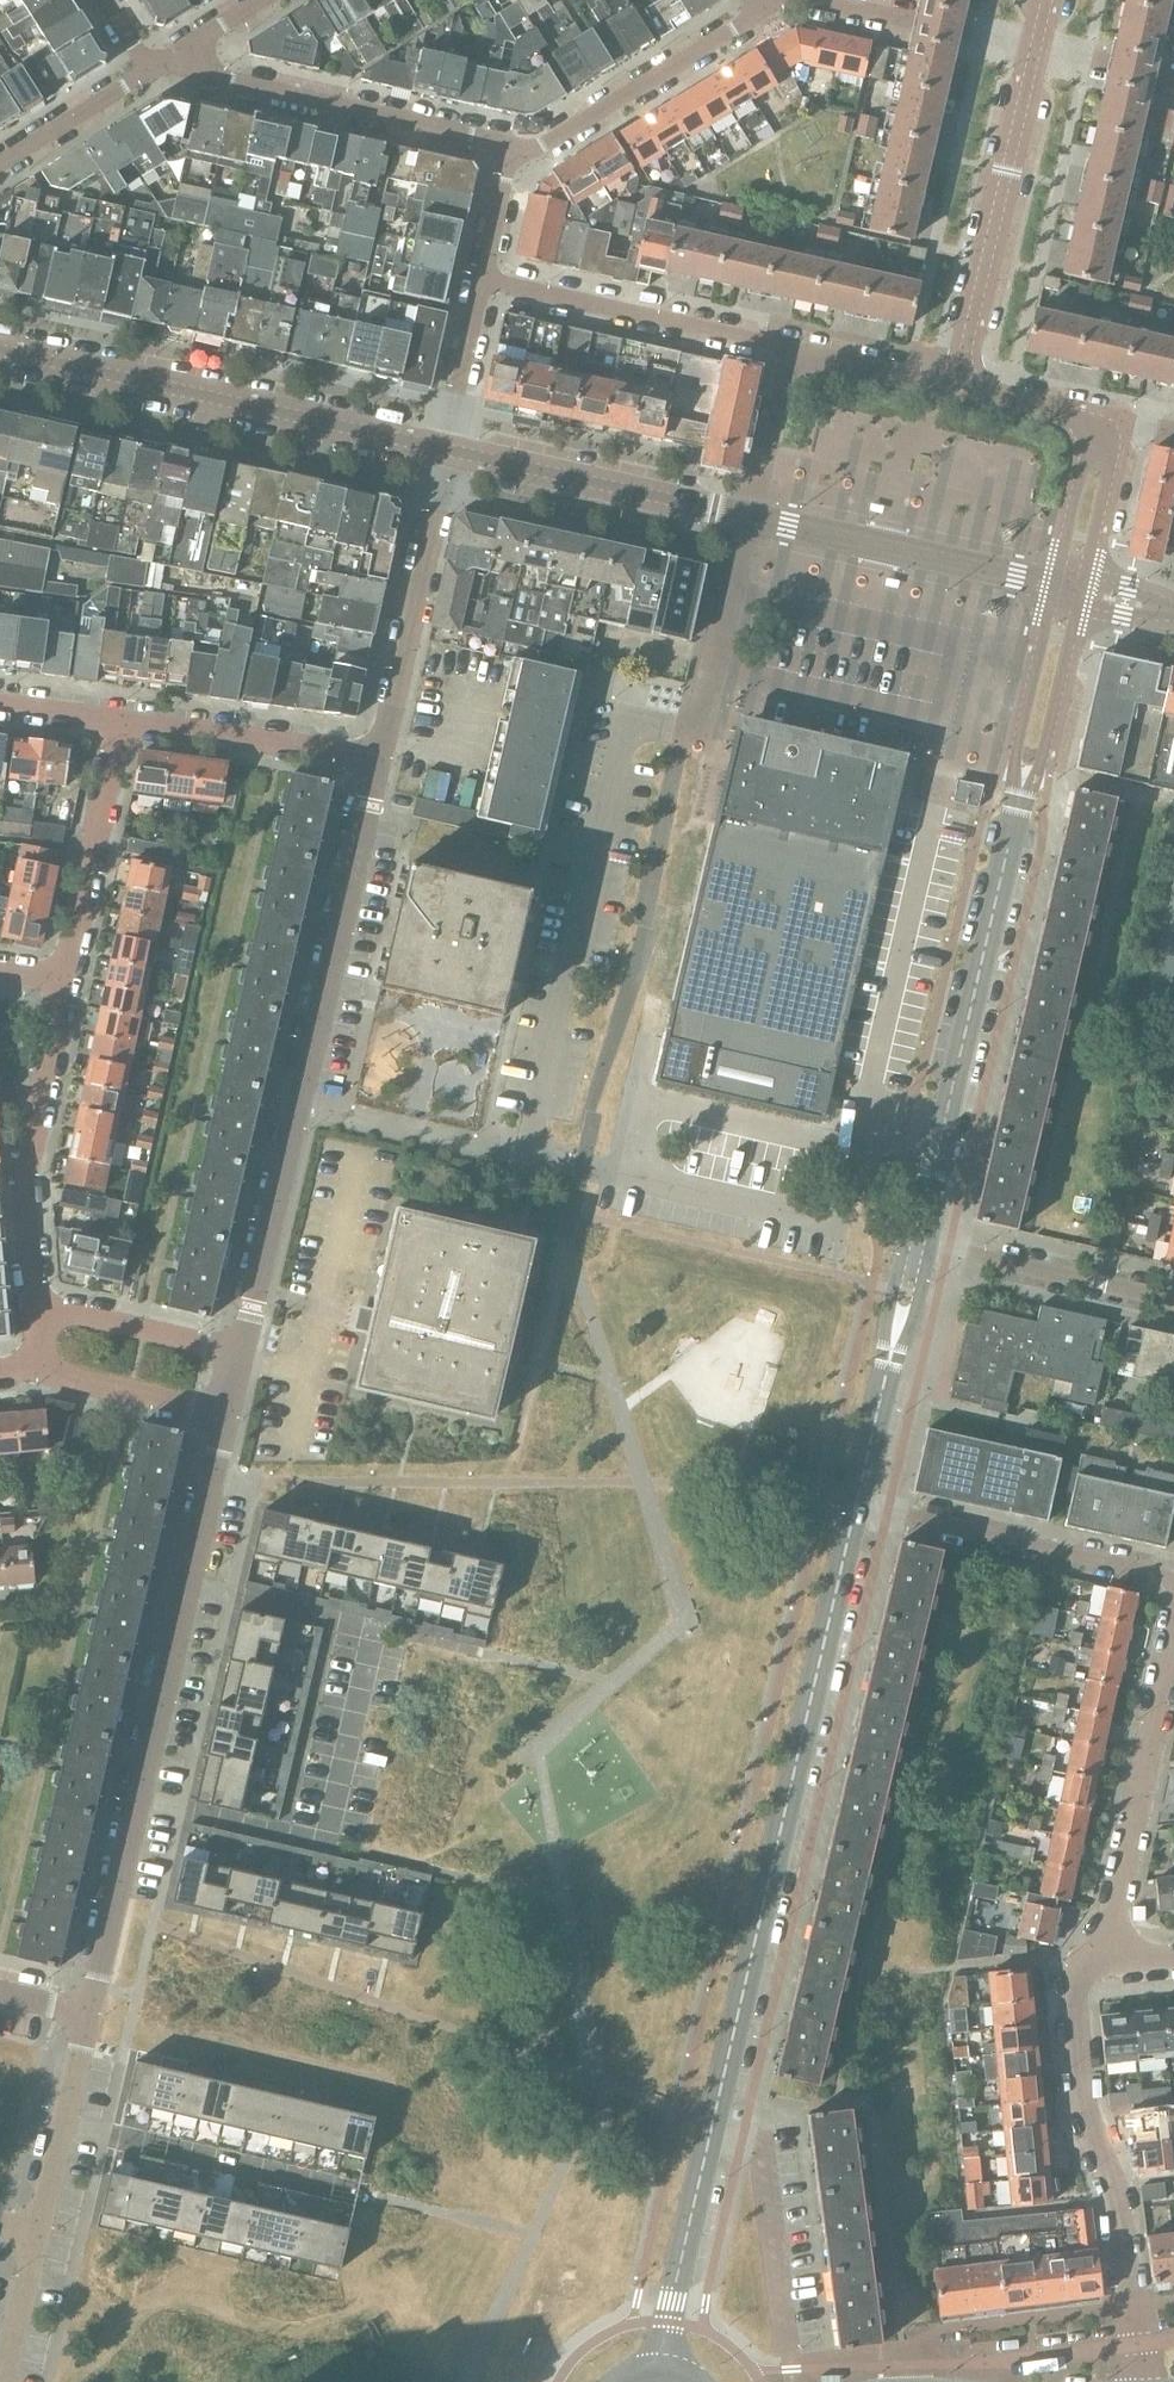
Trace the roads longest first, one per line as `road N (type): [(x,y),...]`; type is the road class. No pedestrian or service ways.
road 1 (tertiary): [(665,2370),(674,2287),(855,1509)]
road 2 (residential): [(88,2013),(228,1413)]
road 3 (residential): [(242,1352),(378,756)]
road 4 (residential): [(447,451),(0,350)]
road 5 (tertiary): [(926,1200),(1022,785)]
road 6 (residential): [(1101,1961),(1085,1966),(1072,1990),(1084,2109),(1115,2189),(1134,2345)]
road 7 (residential): [(514,150),(228,80),(184,49)]
road 8 (tertiary): [(966,383),(963,356),(1034,48)]
road 9 (residential): [(1101,1961),(1173,1632)]
road 10 (residential): [(35,1309),(25,1179),(66,978)]
road 11 (residential): [(1173,1576),(855,1509)]
road 12 (residential): [(62,2125),(370,2196)]
road 13 (residential): [(790,349),(482,279)]
road 14 (residential): [(378,756),(447,451)]
road 15 (residential): [(749,517),(447,451)]
road 16 (residential): [(1050,584),(749,517)]
road 17 (residential): [(514,150),(538,148),(753,16),(764,0)]
road 18 (residential): [(66,978),(121,722)]
road 19 (residential): [(378,756),(121,722)]
road 20 (residential): [(1173,1299),(930,1248)]
road 21 (residential): [(1034,48),(813,0)]
road 22 (residential): [(242,1352),(35,1309)]
road 23 (tertiary): [(1050,584),(1011,759),(1022,785)]
road 24 (residential): [(228,1413),(37,1368)]
road 25 (tertiary): [(1022,785),(1045,763),(1081,608)]
road 26 (residential): [(966,383),(939,387),(790,349)]
road 27 (residential): [(1134,2345),(977,2365),(963,2381)]
road 28 (residential): [(0,163),(149,70)]
road 29 (residential): [(447,451),(482,279)]
road 30 (residential): [(749,517),(790,349)]
road 31 (tertiary): [(855,1509),(893,1343)]
road 32 (tertiary): [(1100,440),(1077,475),(1050,584)]
road 33 (residential): [(3,2381),(38,2233)]
road 34 (tertiary): [(1100,440),(1066,414),(978,393),(966,383)]
road 35 (residential): [(1173,80),(1034,48)]
road 36 (tertiary): [(1089,576),(1110,482),(1100,440)]
road 37 (residential): [(482,279),(514,150)]
road 38 (residential): [(121,722),(0,705)]

